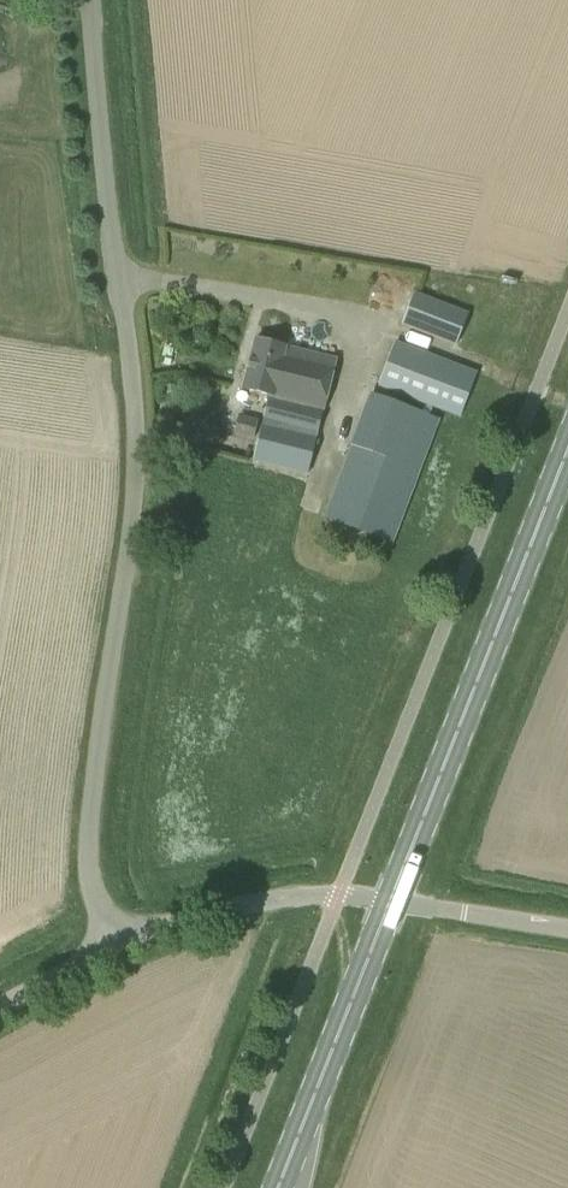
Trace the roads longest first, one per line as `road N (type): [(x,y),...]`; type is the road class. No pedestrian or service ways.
road 1 (unclassified): [(118,947),(95,897),(90,846),(127,580),(124,414),(92,0)]
road 2 (primary): [(393,906),(567,460)]
road 3 (primary): [(282,1187),(393,906)]
road 4 (unclassified): [(118,947),(221,912),(298,899),(393,906)]
road 5 (unclassified): [(567,932),(393,906)]
road 6 (unclassified): [(0,1010),(118,947)]

